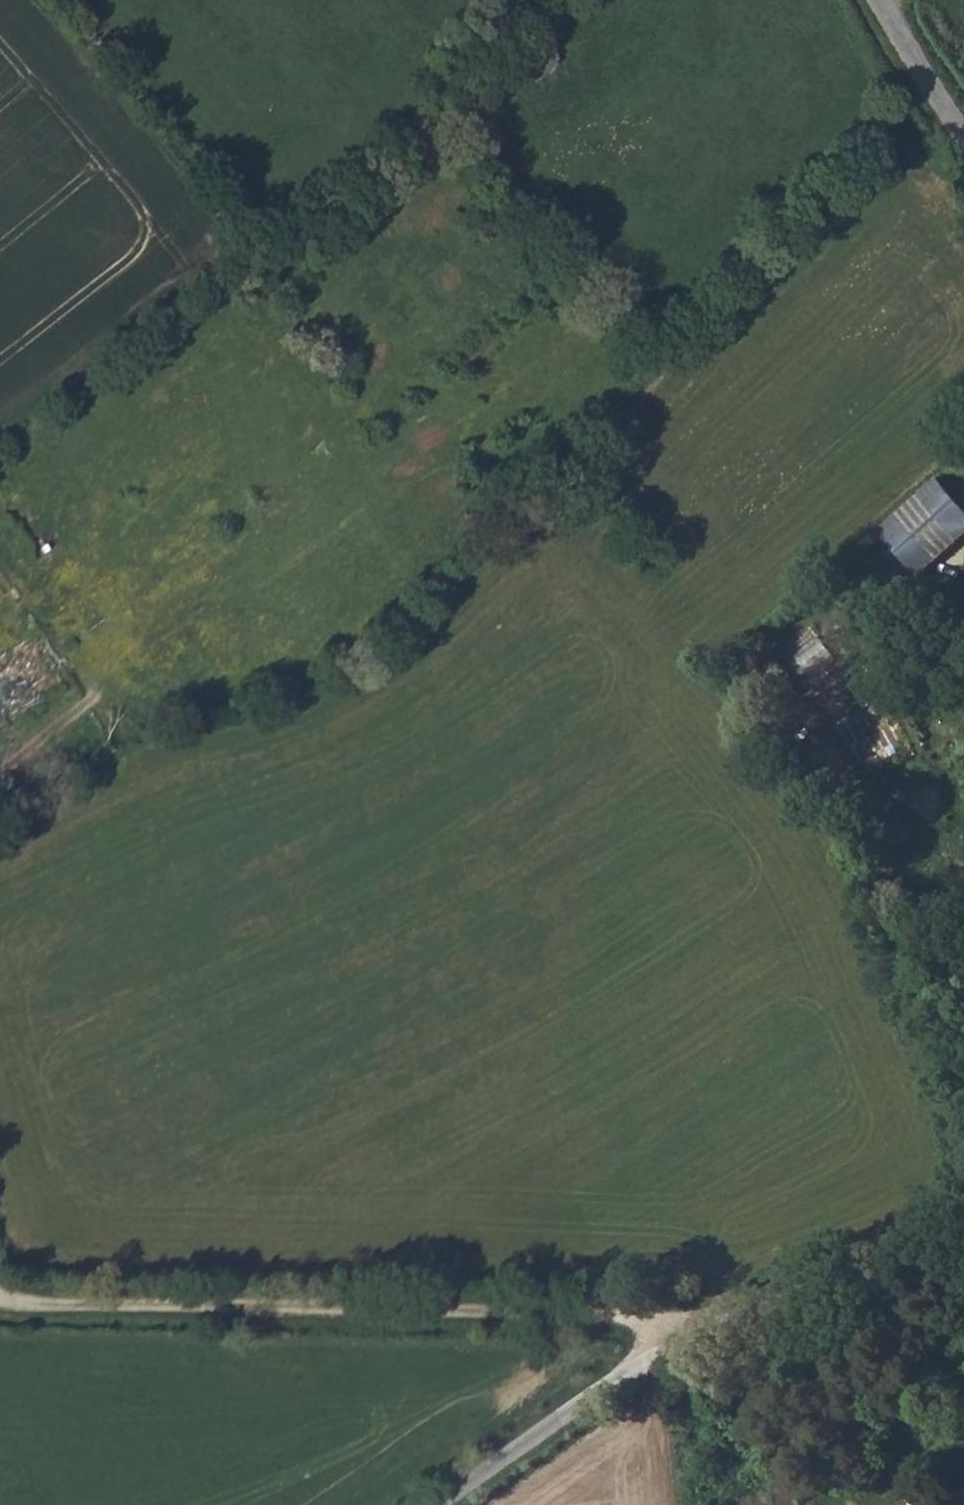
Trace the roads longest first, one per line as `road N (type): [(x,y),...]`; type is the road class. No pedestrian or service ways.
road 1 (track): [(0,1303),(631,1330),(661,1342)]
road 2 (unclassified): [(447,1504),(661,1342),(963,1205)]
road 3 (unclassified): [(875,0),(963,137)]

